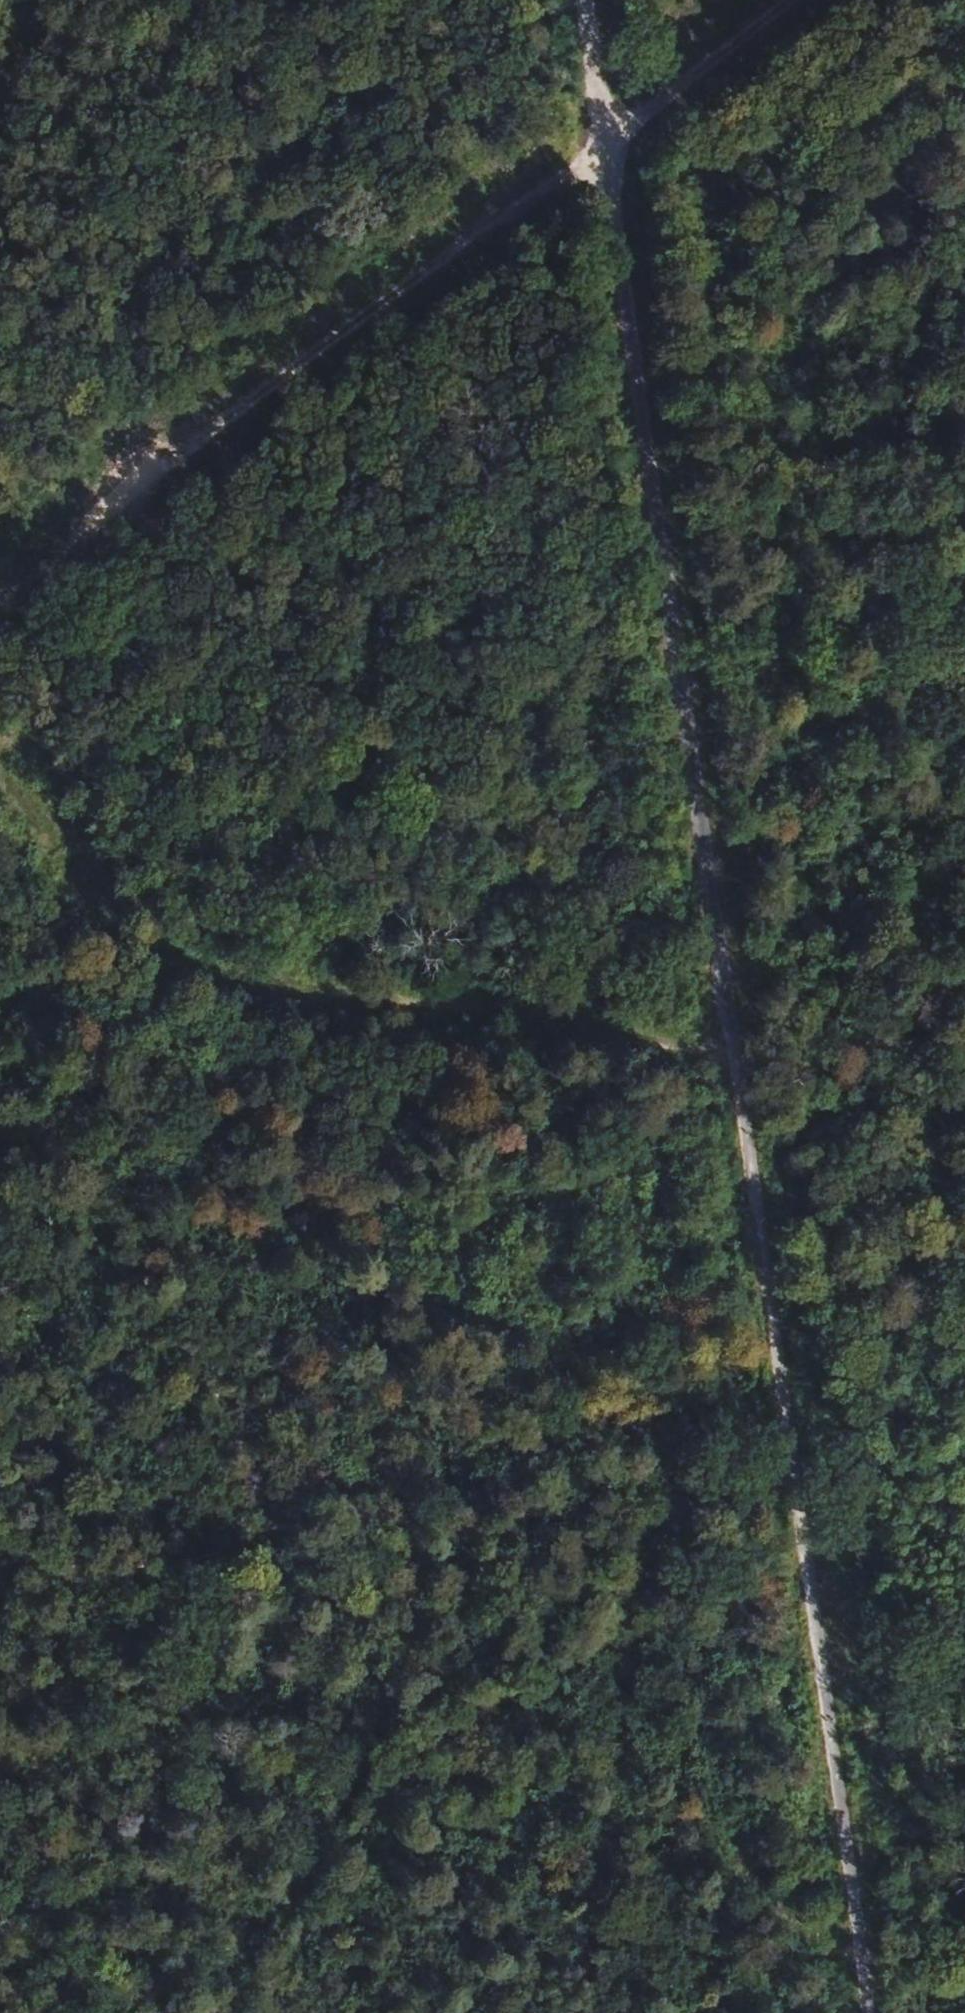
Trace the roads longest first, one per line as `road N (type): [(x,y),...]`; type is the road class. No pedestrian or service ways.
road 1 (track): [(601,138),(865,2012)]
road 2 (track): [(0,786),(61,871),(92,942),(964,1099)]
road 3 (track): [(785,0),(601,138)]
road 4 (track): [(582,0),(601,138)]

